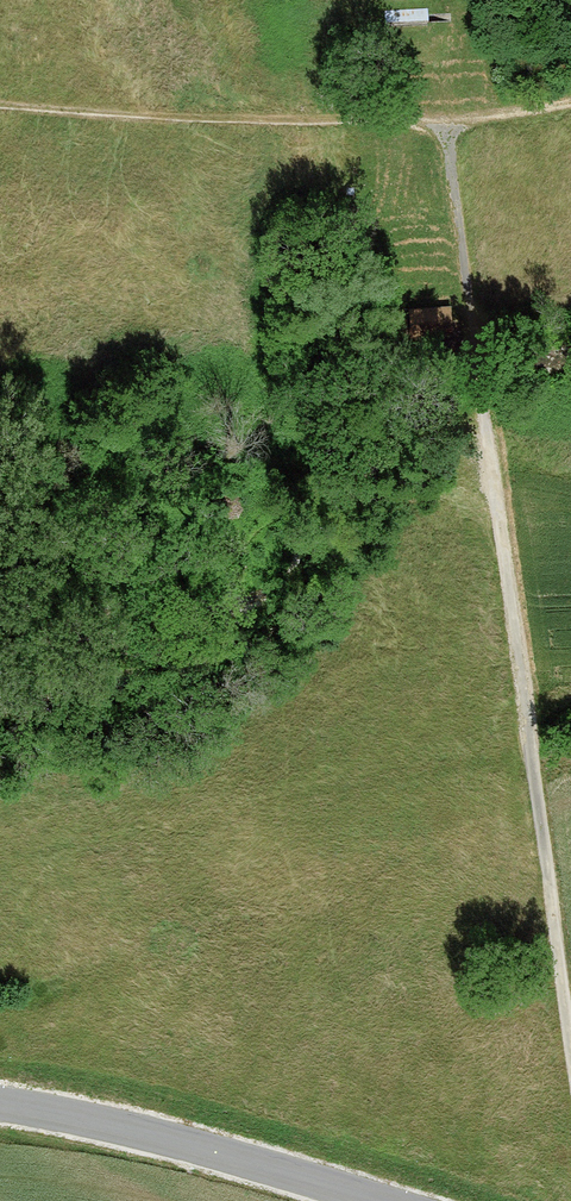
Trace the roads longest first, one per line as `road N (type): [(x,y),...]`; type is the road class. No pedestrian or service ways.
road 1 (track): [(570,1076),(440,123)]
road 2 (track): [(0,105),(440,123),(570,100)]
road 3 (tertiary): [(0,1107),(143,1131),(392,1200)]

